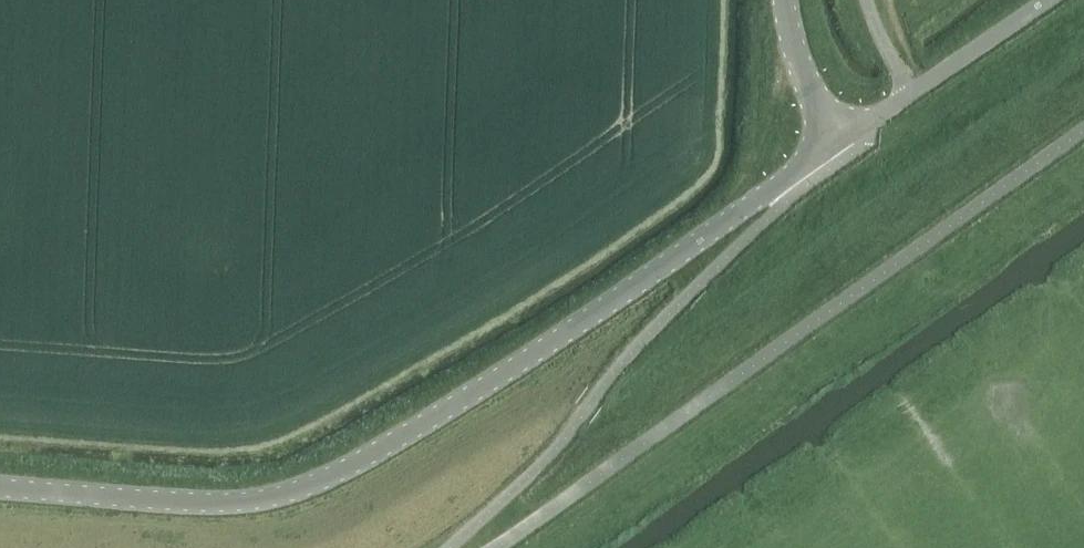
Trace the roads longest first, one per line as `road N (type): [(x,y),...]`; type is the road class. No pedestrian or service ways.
road 1 (tertiary): [(836,139),(596,315),(314,486),(225,505),(0,489)]
road 2 (unclassified): [(836,139),(1048,0)]
road 3 (tertiary): [(836,139),(790,48),(784,0)]

